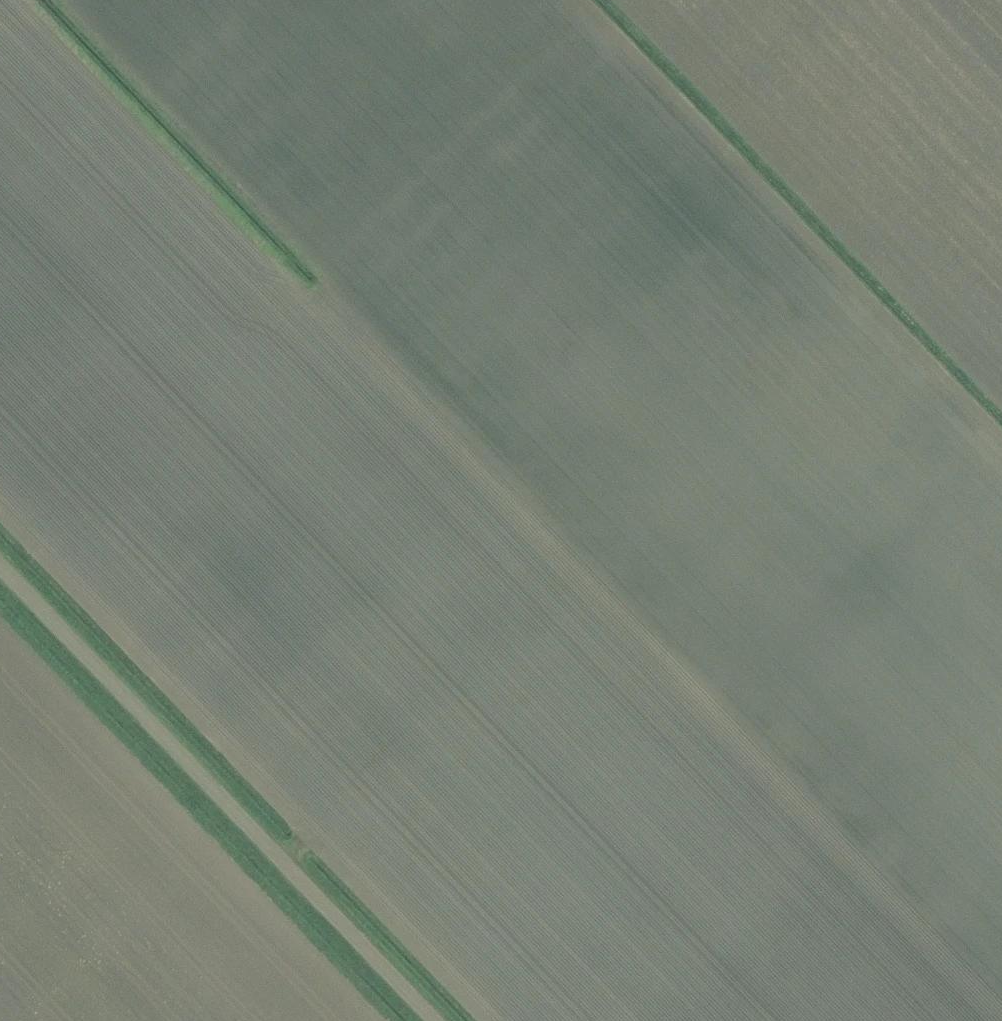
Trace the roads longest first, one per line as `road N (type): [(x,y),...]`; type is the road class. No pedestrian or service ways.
road 1 (unclassified): [(434,1020),(0,567)]

